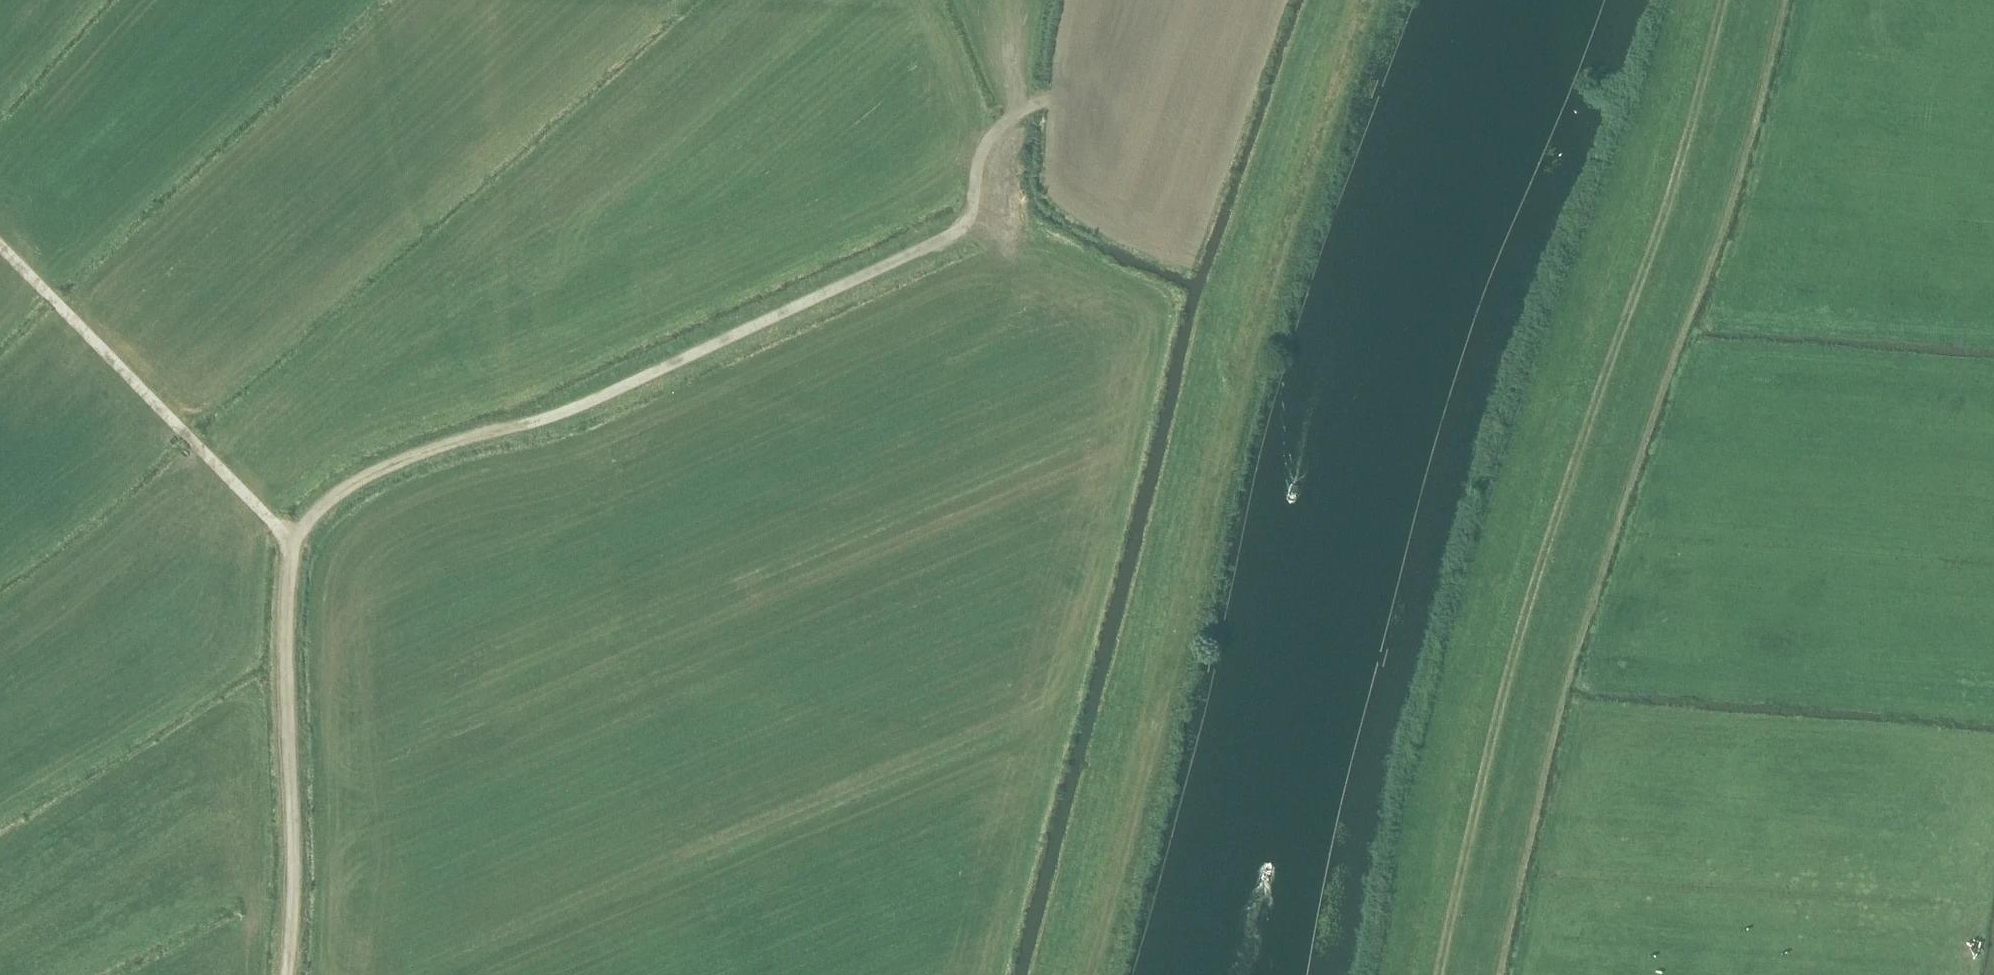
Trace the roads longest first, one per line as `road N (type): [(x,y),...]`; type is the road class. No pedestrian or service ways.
road 1 (track): [(1069,93),(1010,113),(983,149),(965,214),(927,248),(561,417),(408,455),(344,485),(308,520),(285,585),(290,816),(283,974)]
road 2 (track): [(1456,974),(1518,683),(1695,167),(1738,0)]
road 3 (track): [(294,547),(0,248)]

